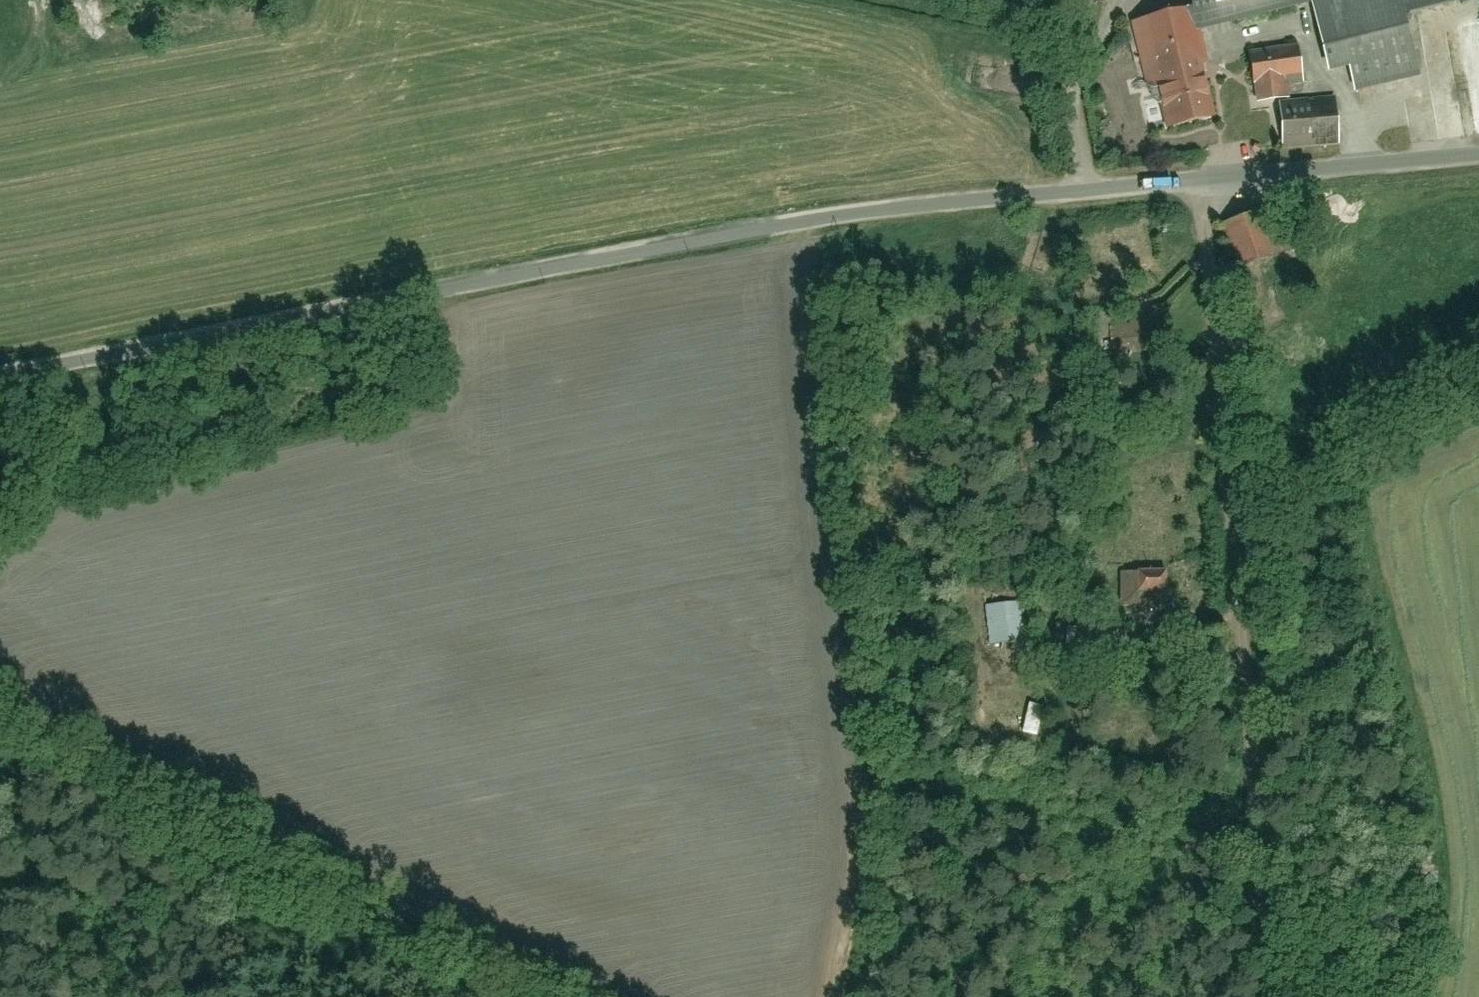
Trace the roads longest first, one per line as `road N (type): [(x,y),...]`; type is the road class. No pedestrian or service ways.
road 1 (residential): [(0,372),(914,210),(1478,154)]
road 2 (track): [(1200,184),(1257,996)]

